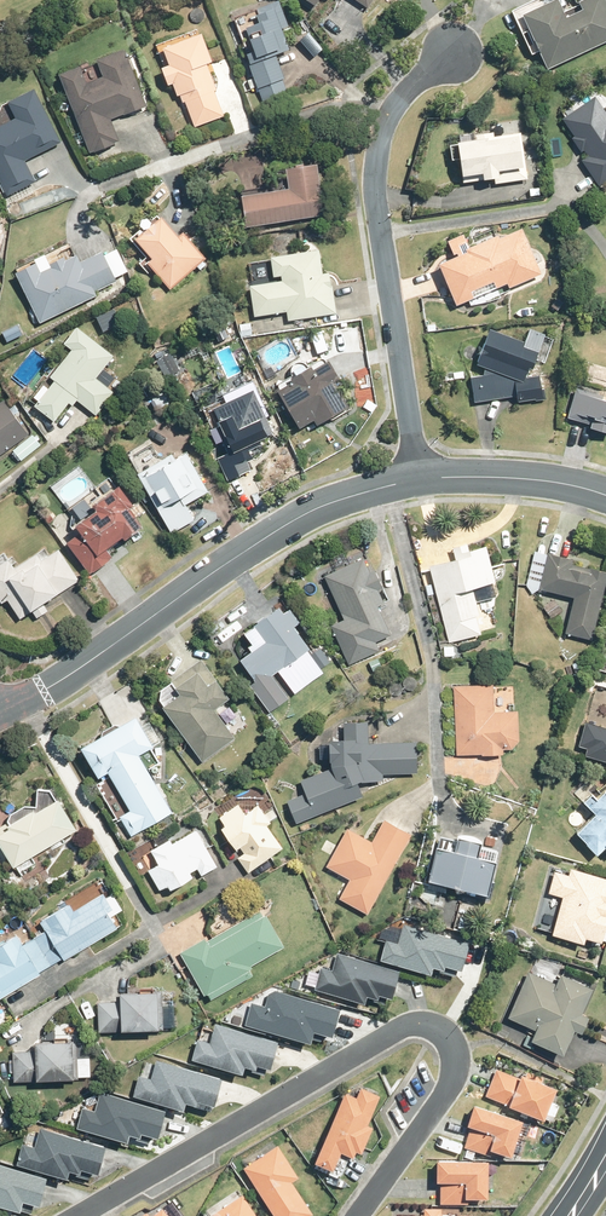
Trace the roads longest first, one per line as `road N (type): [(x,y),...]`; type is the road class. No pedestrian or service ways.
road 1 (residential): [(78,1215),(391,1034),(414,1023),(437,1026),(454,1055),(448,1090),(360,1215)]
road 2 (residential): [(0,711),(68,675),(295,520),(419,479)]
road 3 (residential): [(454,55),(408,91),(378,162),(419,479)]
road 4 (residential): [(419,479),(519,476),(605,495)]

